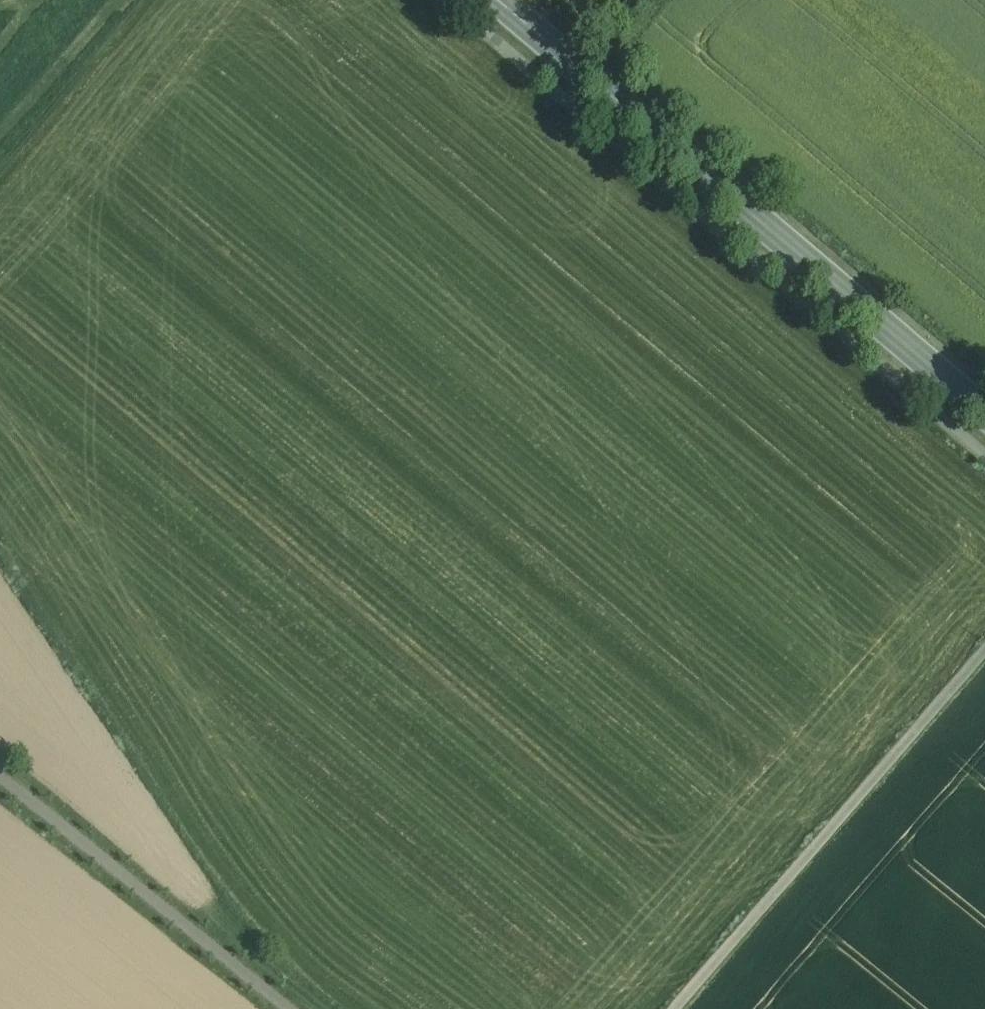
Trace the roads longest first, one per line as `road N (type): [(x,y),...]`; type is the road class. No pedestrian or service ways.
road 1 (primary): [(505,0),(984,408)]
road 2 (unclassified): [(984,653),(679,1008)]

